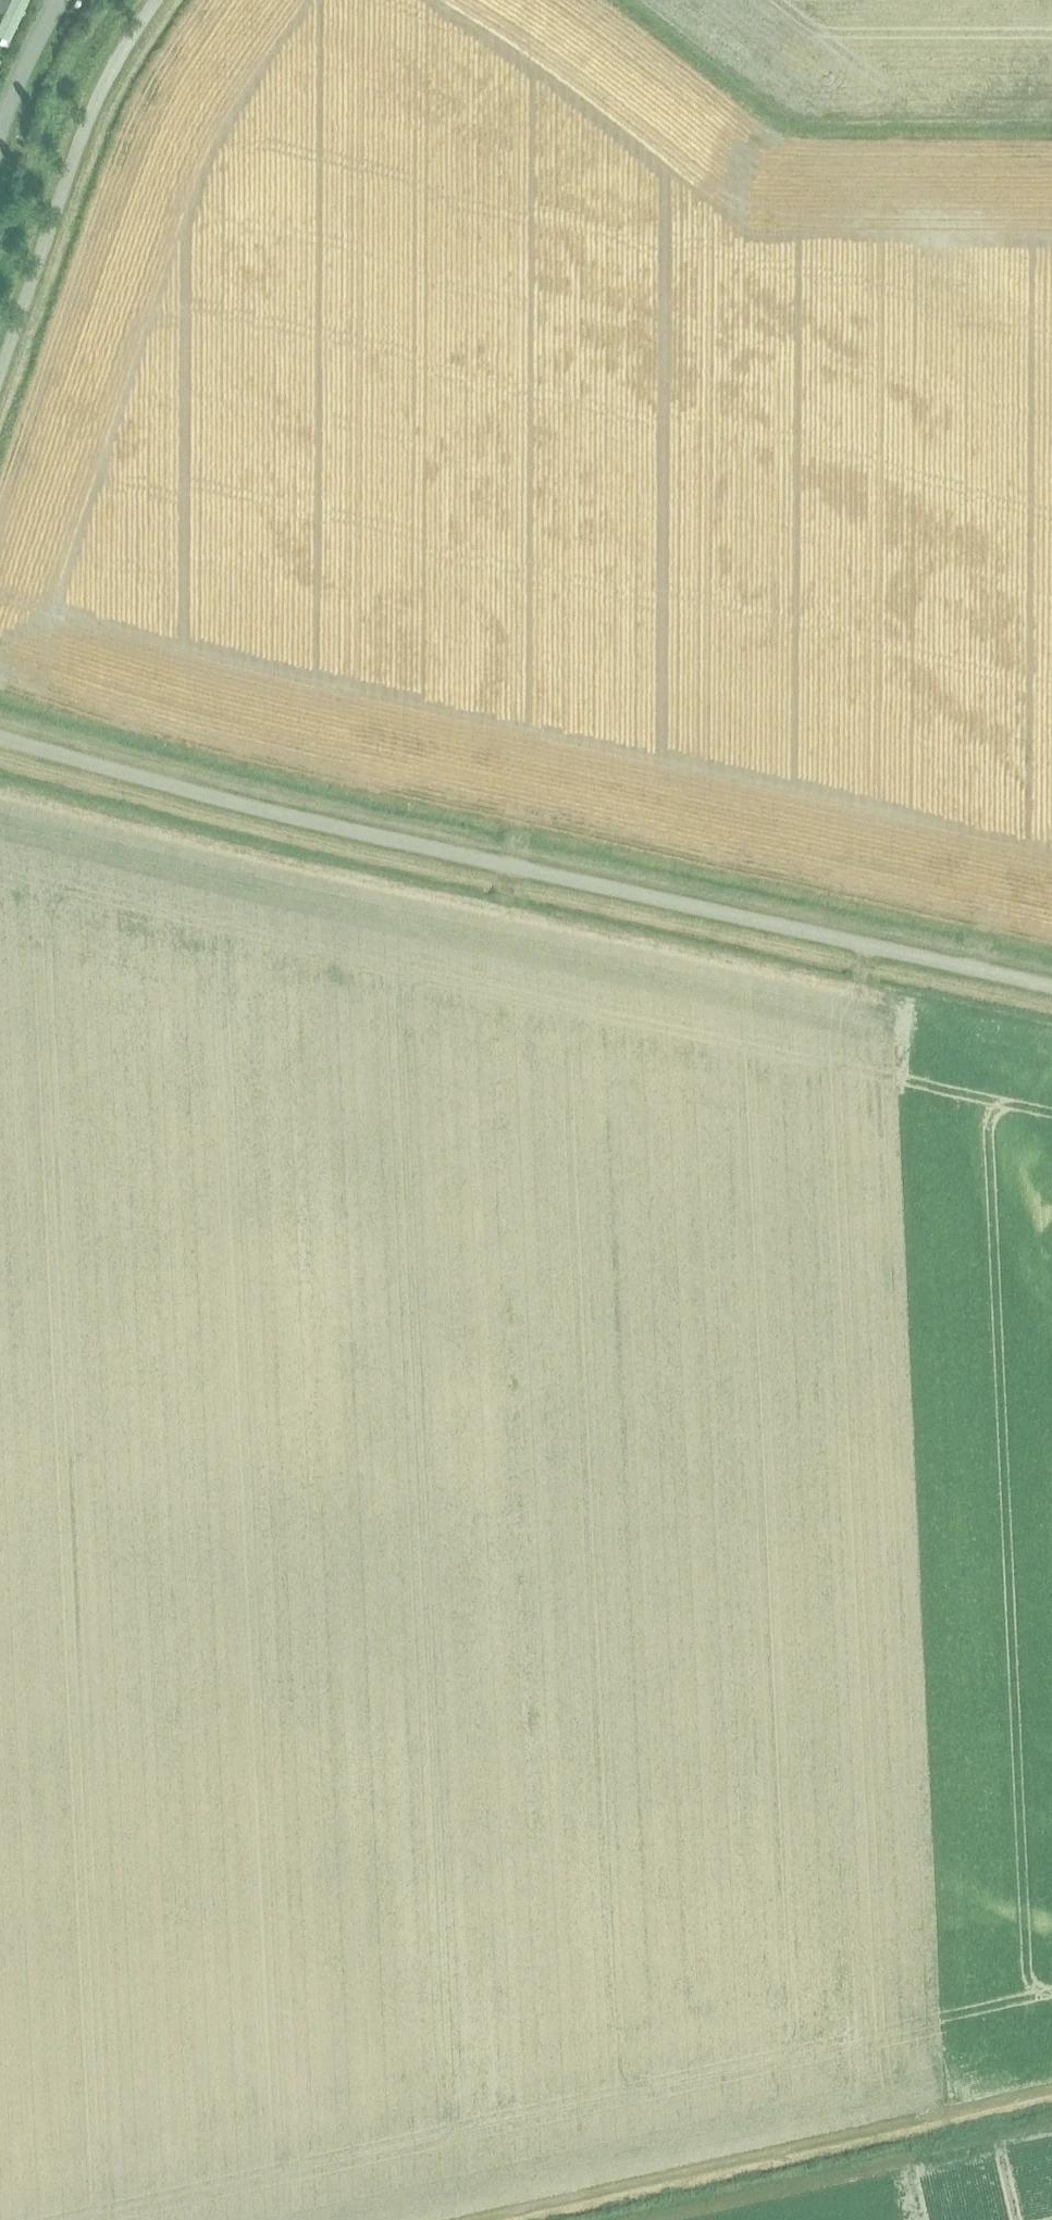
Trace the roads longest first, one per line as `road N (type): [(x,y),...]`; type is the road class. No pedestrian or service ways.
road 1 (unclassified): [(0,739),(462,860),(1051,988)]
road 2 (unclassified): [(0,370),(92,112),(158,0)]

